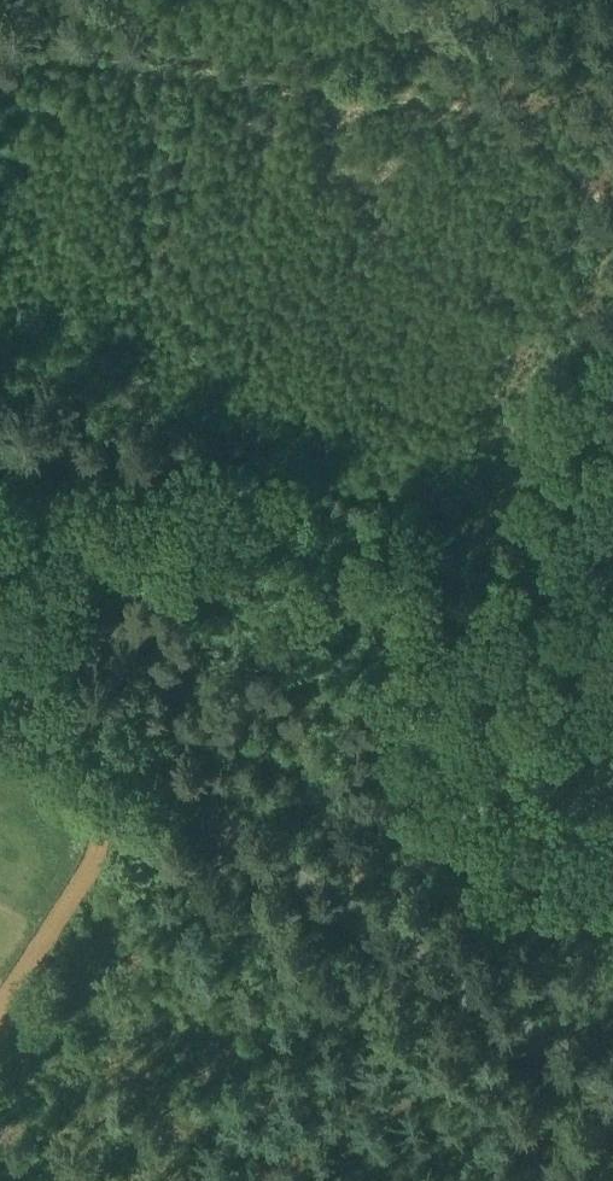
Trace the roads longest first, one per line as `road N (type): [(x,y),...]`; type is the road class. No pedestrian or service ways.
road 1 (unclassified): [(612,1089),(0,676)]

